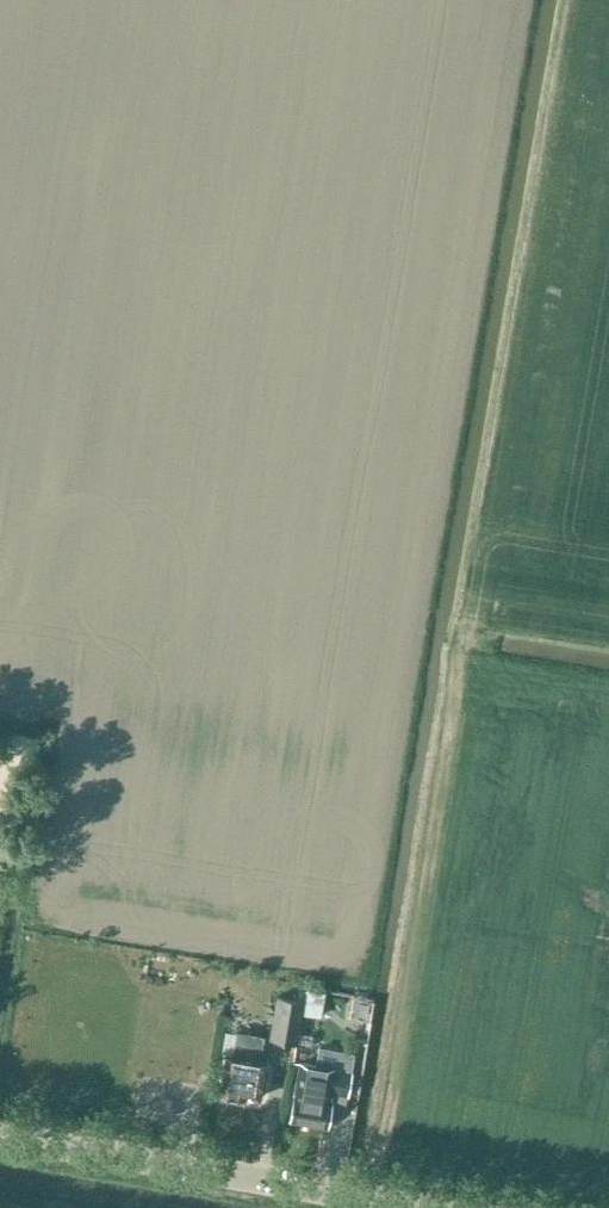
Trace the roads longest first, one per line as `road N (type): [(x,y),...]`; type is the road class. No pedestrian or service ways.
road 1 (tertiary): [(428,1207),(0,1135)]

